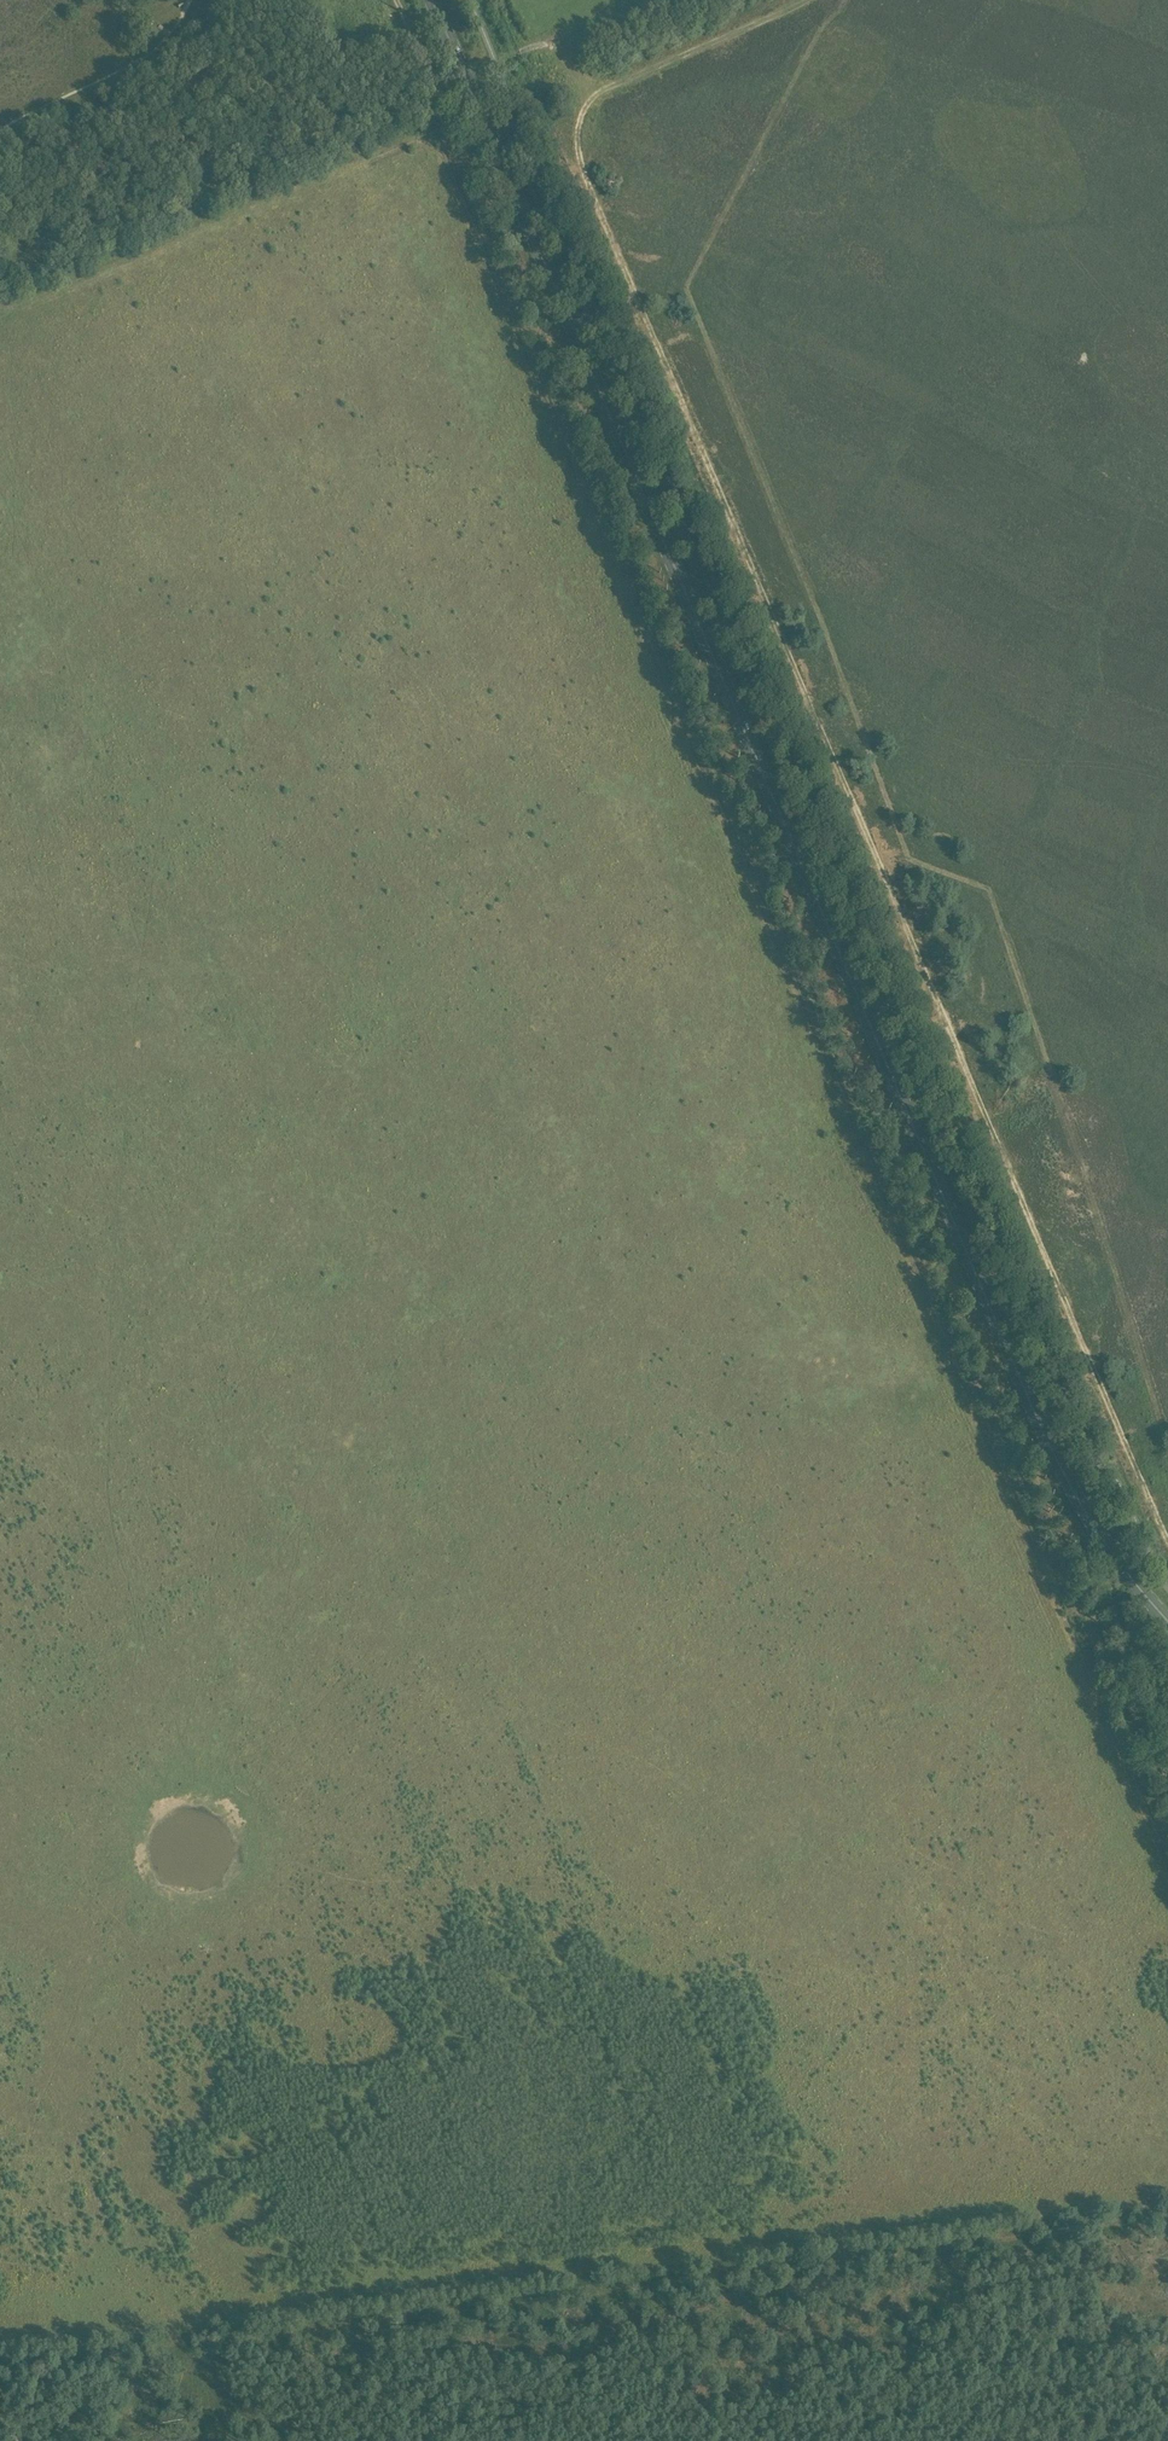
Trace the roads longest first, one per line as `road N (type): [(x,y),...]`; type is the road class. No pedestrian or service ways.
road 1 (primary): [(1167,1622),(1112,1554),(1041,1428),(433,0)]
road 2 (track): [(1167,1541),(582,157),(579,129),(605,92)]
road 3 (track): [(605,92),(808,0)]
road 4 (track): [(465,77),(549,43),(585,83),(605,92)]
road 5 (track): [(396,0),(432,87),(449,98),(470,89)]

